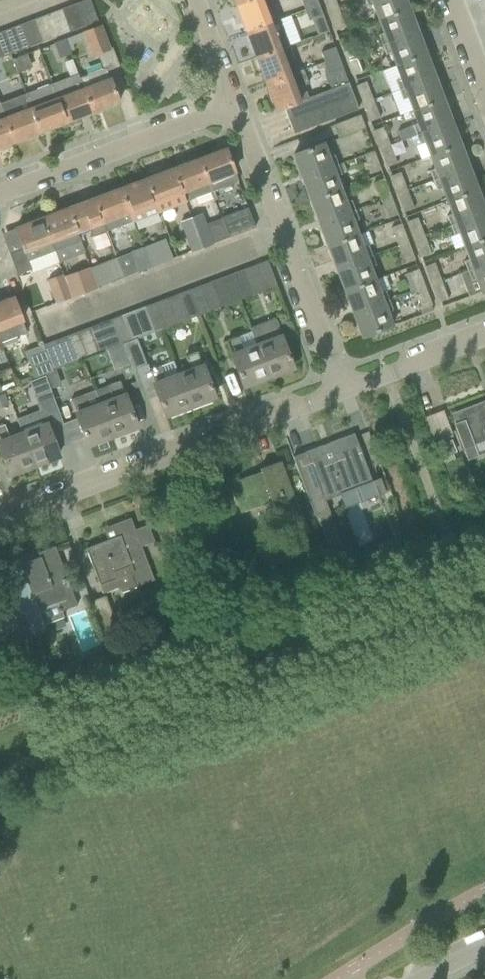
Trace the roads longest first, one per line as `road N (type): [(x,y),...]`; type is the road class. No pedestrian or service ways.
road 1 (residential): [(0,518),(342,388)]
road 2 (residential): [(342,388),(235,107)]
road 3 (residential): [(235,107),(0,192)]
road 4 (residential): [(342,388),(484,335)]

